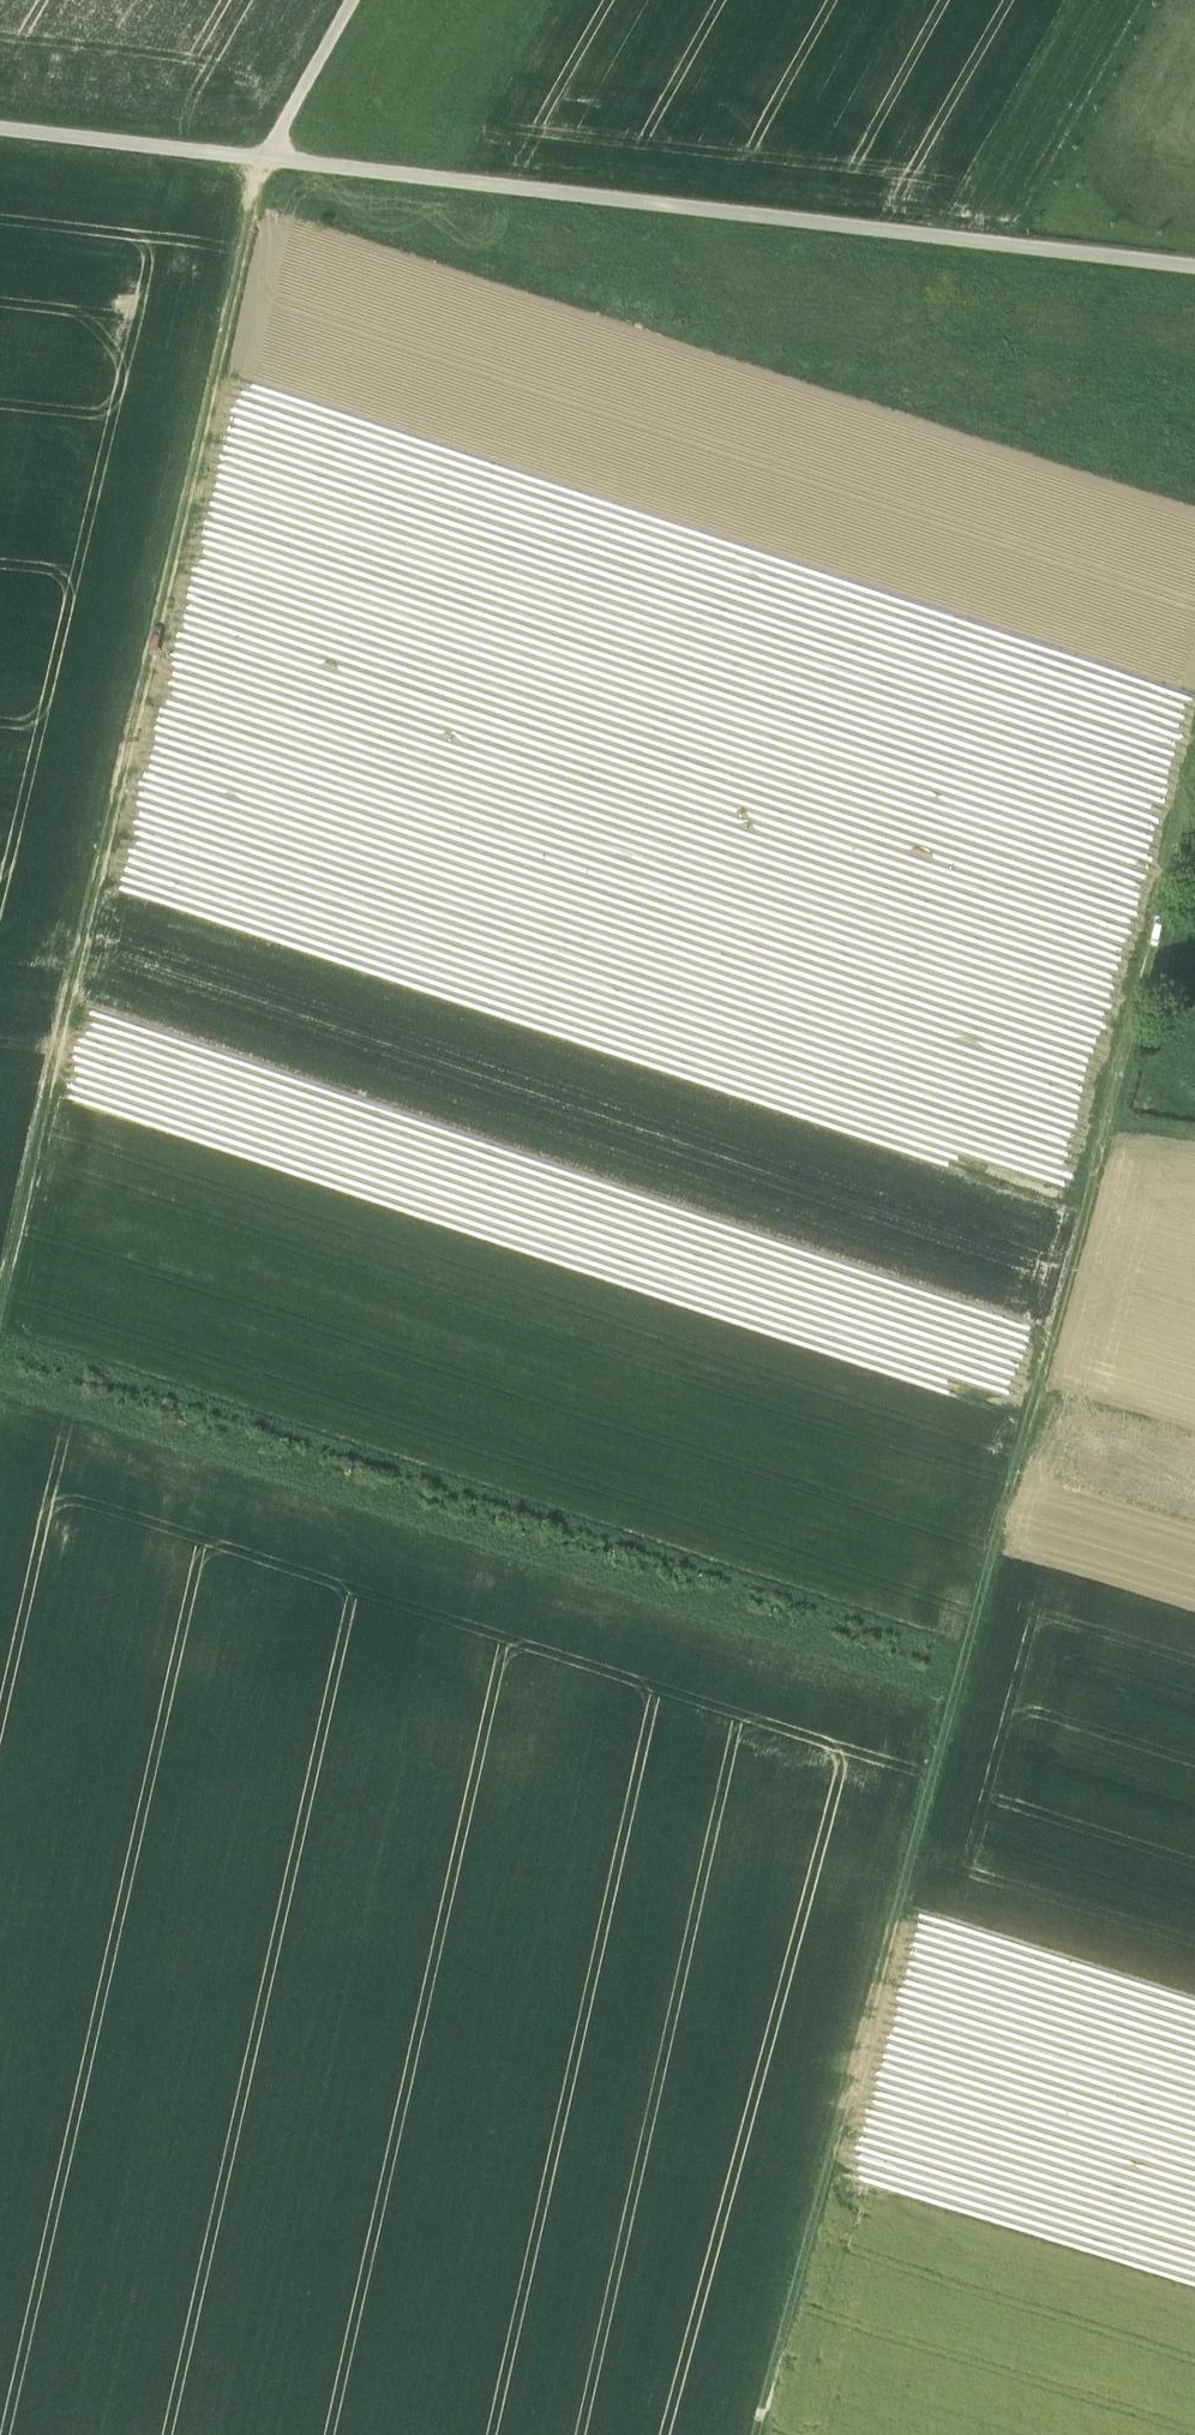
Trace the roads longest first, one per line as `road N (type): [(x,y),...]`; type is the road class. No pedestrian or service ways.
road 1 (track): [(772,2434),(1194,876)]
road 2 (track): [(0,1387),(265,229),(268,160)]
road 3 (track): [(268,160),(1194,265)]
road 4 (track): [(0,127),(268,160)]
road 5 (track): [(268,160),(359,0)]

